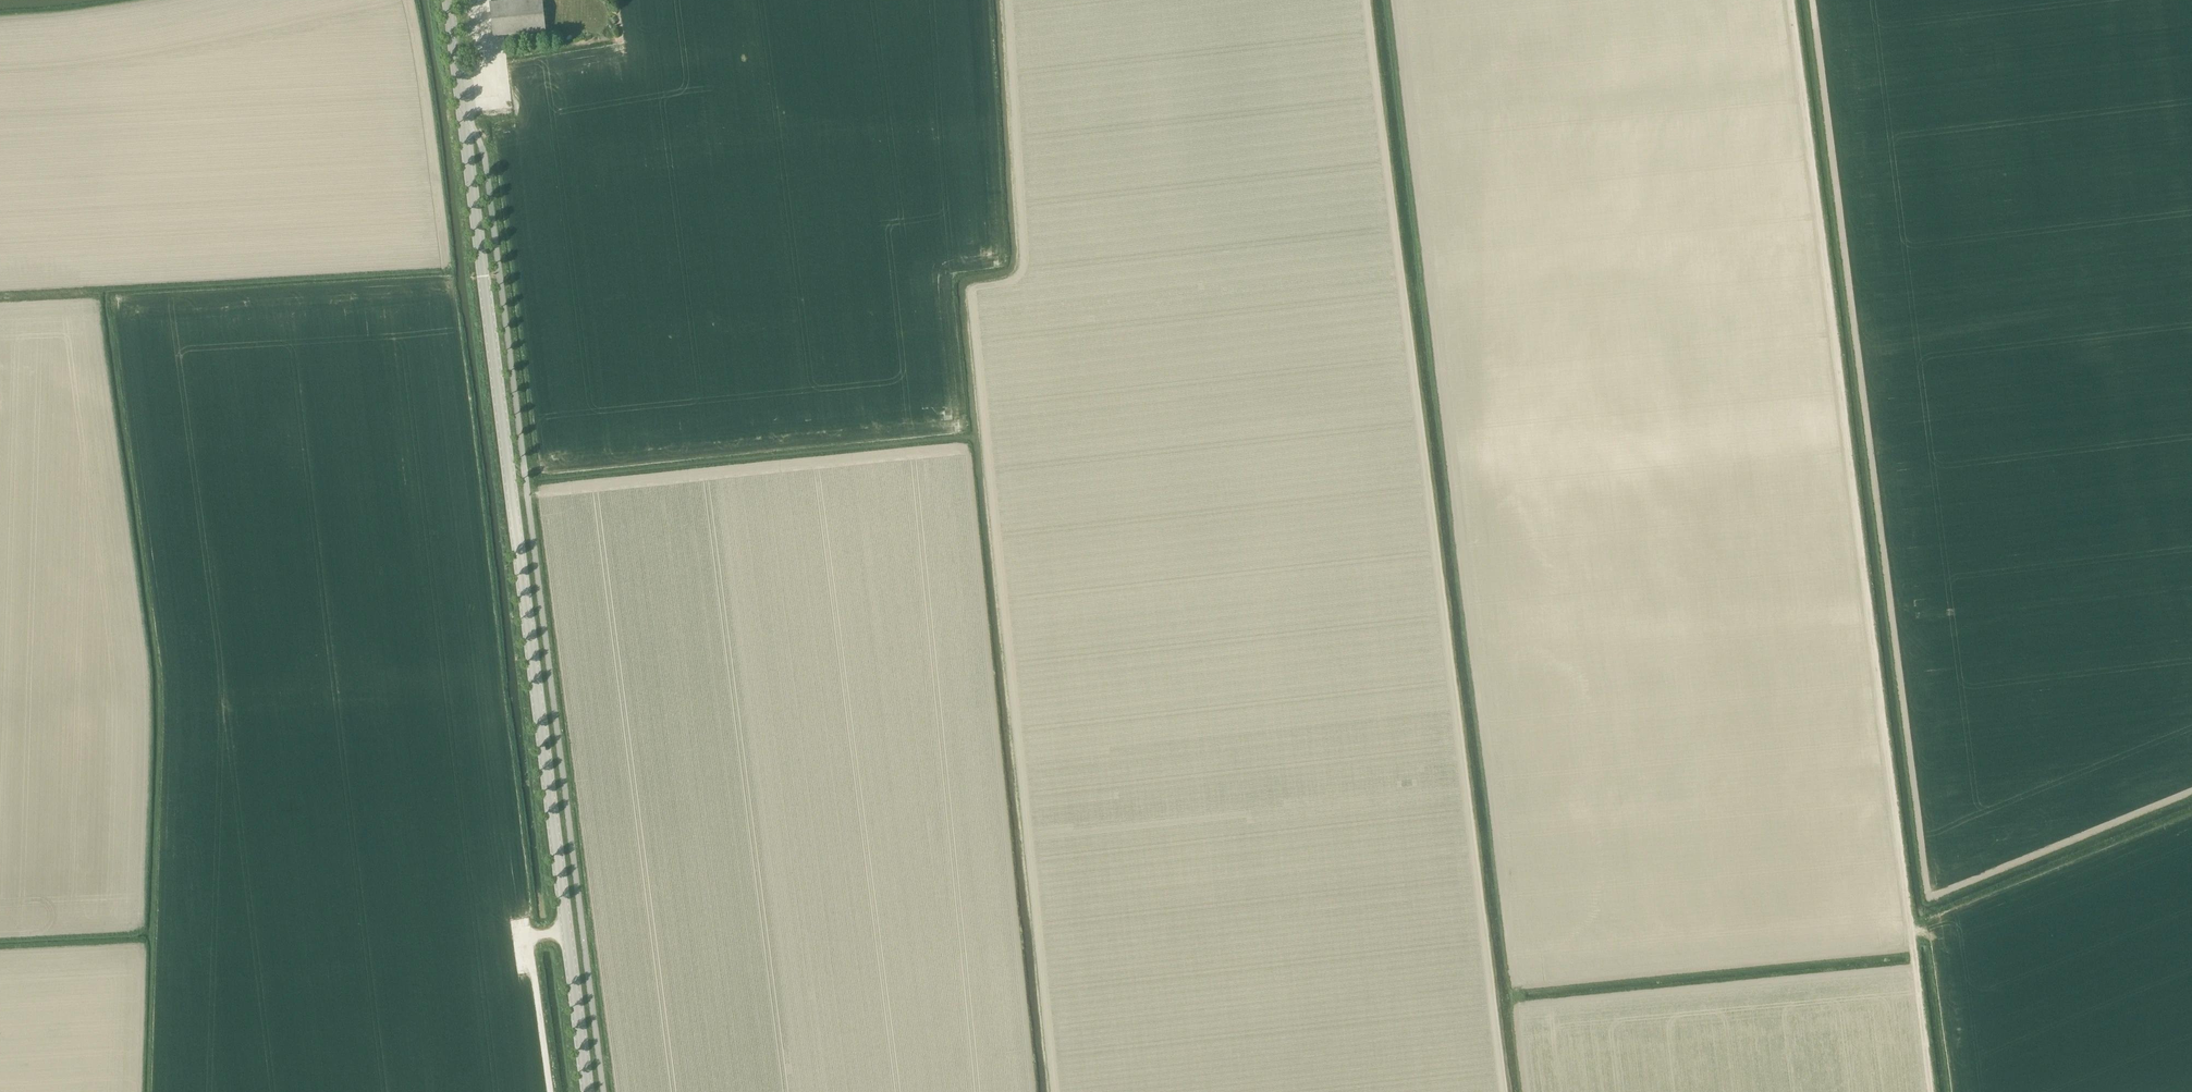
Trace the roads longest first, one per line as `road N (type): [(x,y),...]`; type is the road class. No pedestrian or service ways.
road 1 (track): [(1789,0),(1932,1091)]
road 2 (tertiary): [(587,1091),(448,0)]

